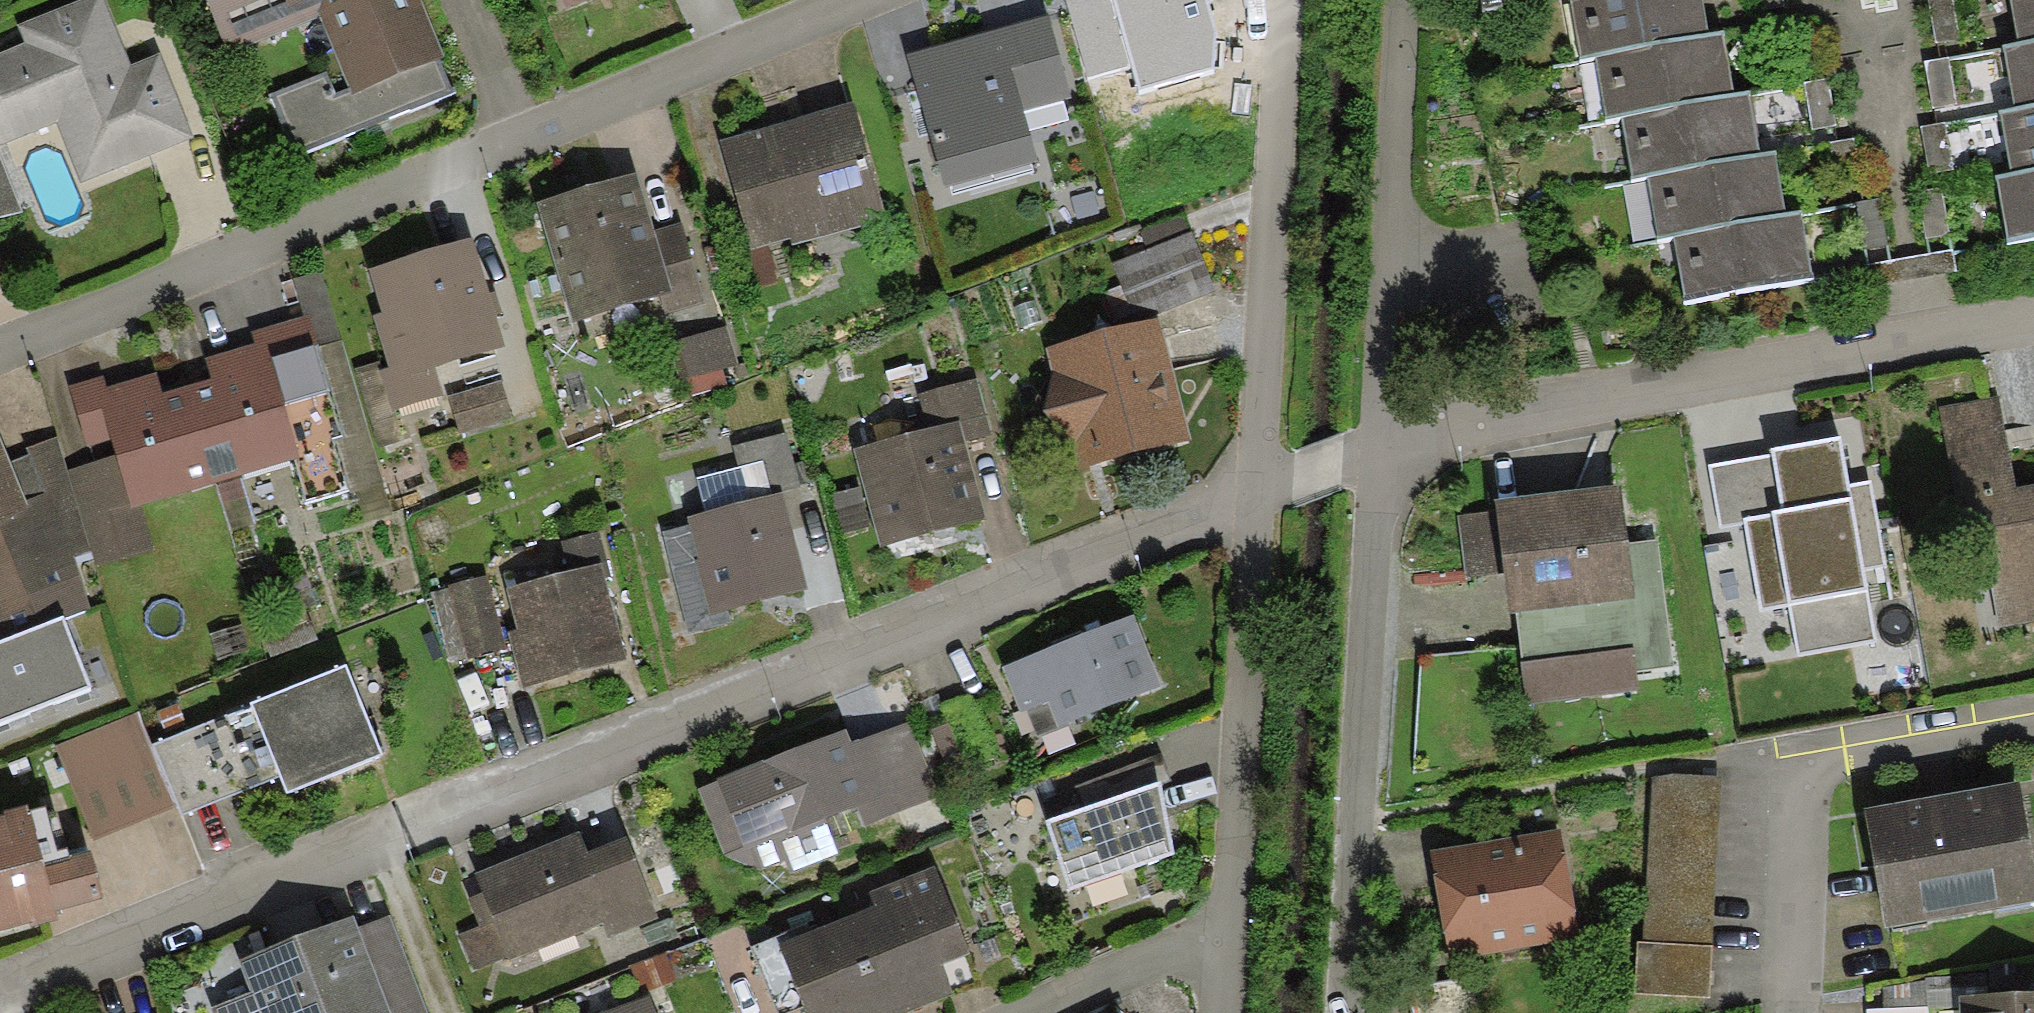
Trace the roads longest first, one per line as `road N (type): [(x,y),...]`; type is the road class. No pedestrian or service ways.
road 1 (residential): [(1249,499),(0,987)]
road 2 (residential): [(0,352),(461,167),(840,0)]
road 3 (residential): [(2033,317),(1435,430),(1372,463)]
road 4 (residential): [(1372,463),(1336,1012)]
road 5 (residential): [(1249,499),(1281,0)]
road 6 (residential): [(1219,973),(1249,499)]
road 7 (residential): [(1787,1012),(1801,801),(1811,781),(1833,766),(2033,726)]
road 8 (residential): [(1042,1012),(1138,970),(1219,973)]
road 9 (residential): [(1372,463),(1343,462),(1249,499)]

